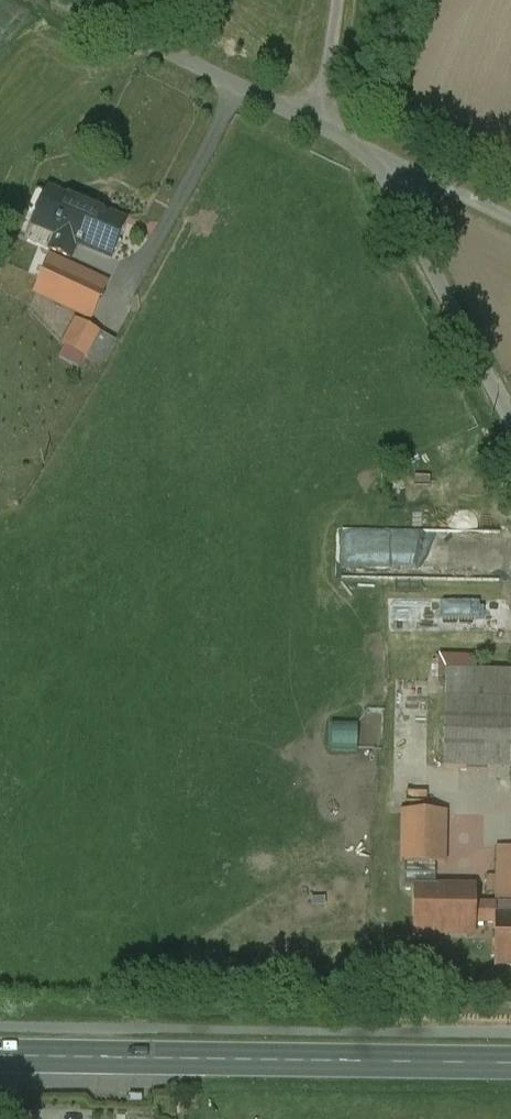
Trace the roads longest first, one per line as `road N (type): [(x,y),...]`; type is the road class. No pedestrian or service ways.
road 1 (unclassified): [(46,0),(370,153),(510,421)]
road 2 (primary): [(510,1064),(0,1056)]
road 3 (track): [(333,130),(324,95),(337,0)]

